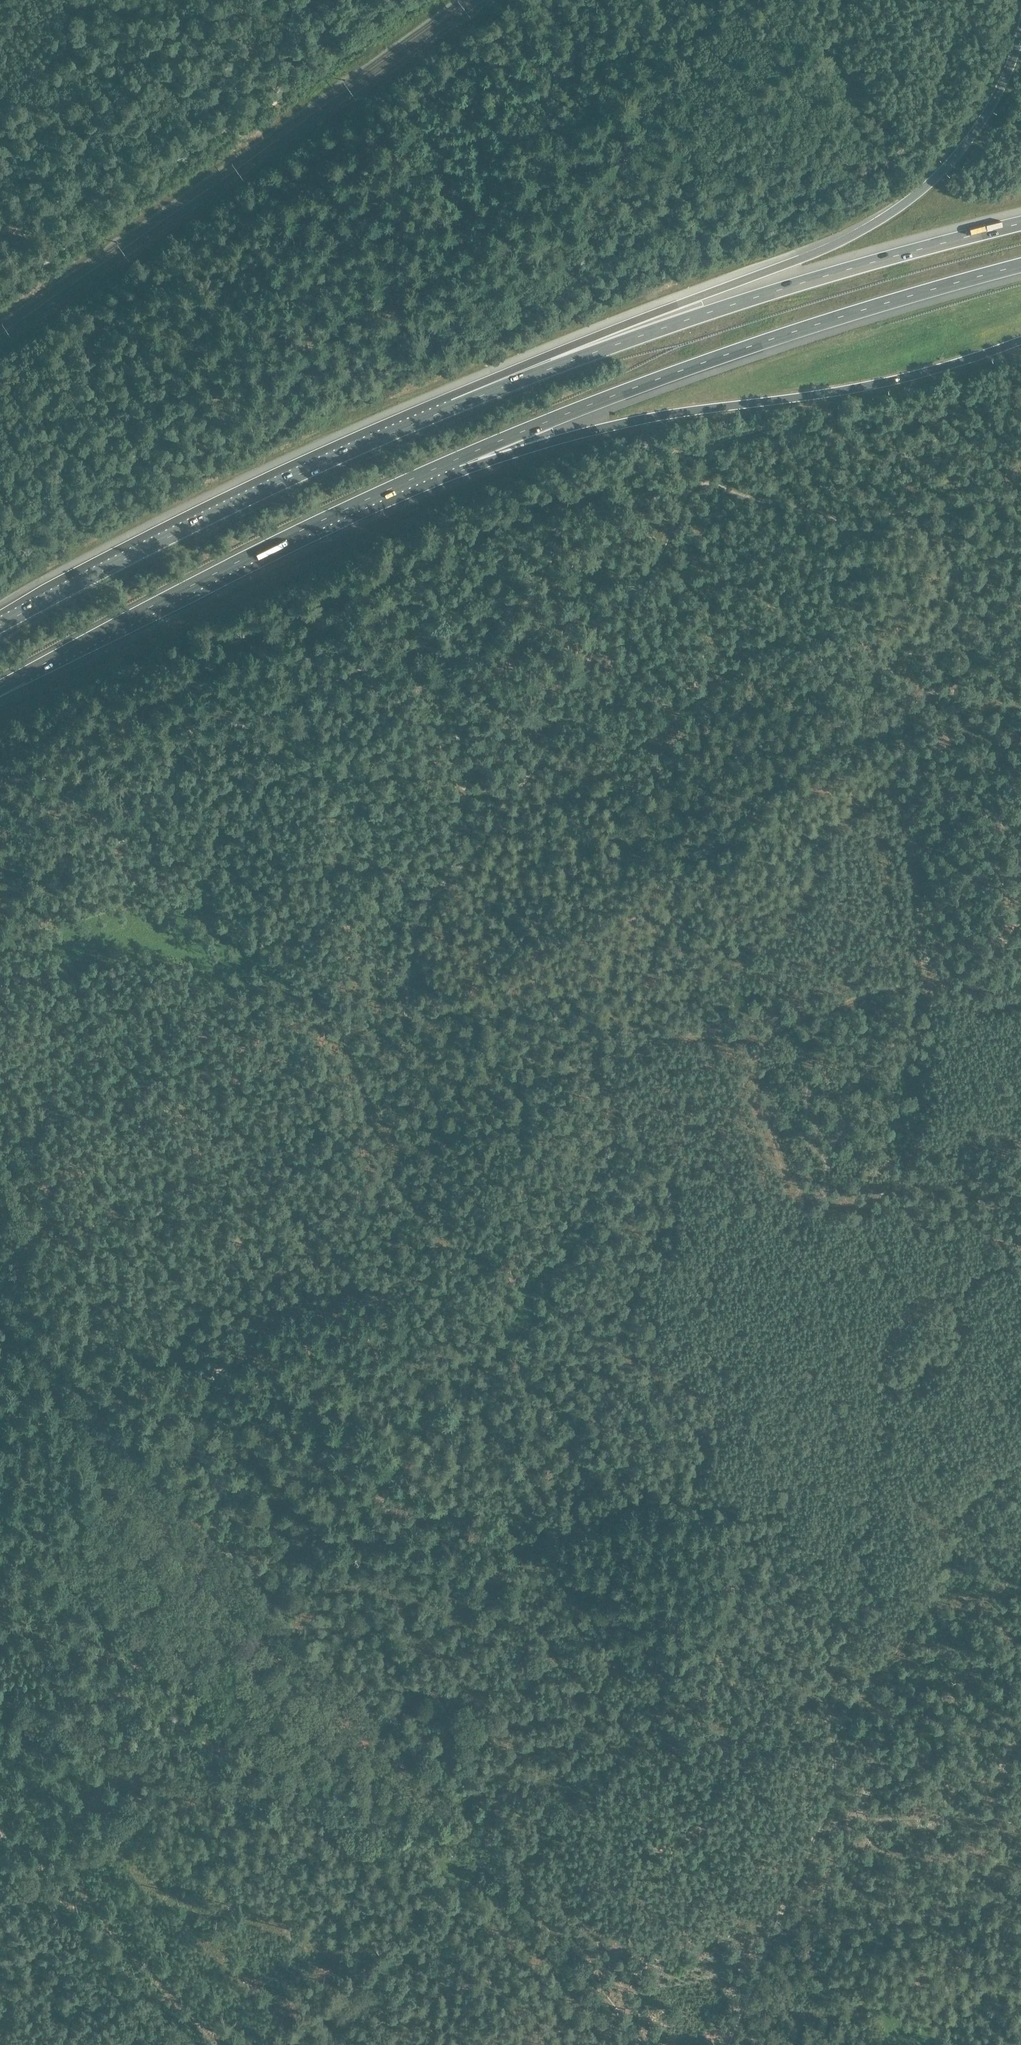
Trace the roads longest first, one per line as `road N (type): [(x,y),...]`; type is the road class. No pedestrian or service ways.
road 1 (track): [(396,1158),(488,1096),(618,1056),(653,1037),(765,1034),(874,990),(918,984),(926,972),(920,911),(897,779),(909,726),(927,695)]
road 2 (track): [(0,1701),(495,1868),(643,2044)]
road 3 (motorway): [(1020,30),(977,129),(903,204),(812,252),(483,385),(456,406)]
road 4 (track): [(1020,497),(893,513),(862,527),(824,511),(696,484),(643,578),(598,616),(588,662),(542,757),(513,794)]
road 5 (track): [(513,794),(461,789),(446,663),(417,644),(341,676),(272,728),(140,732),(79,771),(0,789)]
road 6 (motorway): [(458,458),(686,368),(1020,265)]
road 7 (motorway): [(1020,223),(738,302),(456,406)]
road 8 (motorway): [(458,458),(617,423),(901,379),(1020,340)]
road 9 (track): [(495,1868),(126,1467)]
road 10 (motorway): [(0,687),(458,458)]
road 11 (motorway): [(456,406),(185,529),(0,625)]
road 12 (track): [(1020,1883),(972,1911),(800,1933),(750,1931),(684,1952),(651,1950),(536,1911)]
road 13 (track): [(126,1467),(189,1410),(234,1348),(263,1285),(385,1178),(396,1158)]
road 14 (track): [(513,794),(415,929),(389,1143)]
road 15 (track): [(827,1714),(834,1786),(726,2044)]
road 16 (track): [(916,511),(949,545),(955,568),(947,599),(907,666),(927,695),(963,693),(1020,706)]
road 17 (track): [(171,2044),(0,1867)]
road 18 (track): [(470,1860),(397,2044)]
road 19 (track): [(0,94),(62,50),(91,0)]

